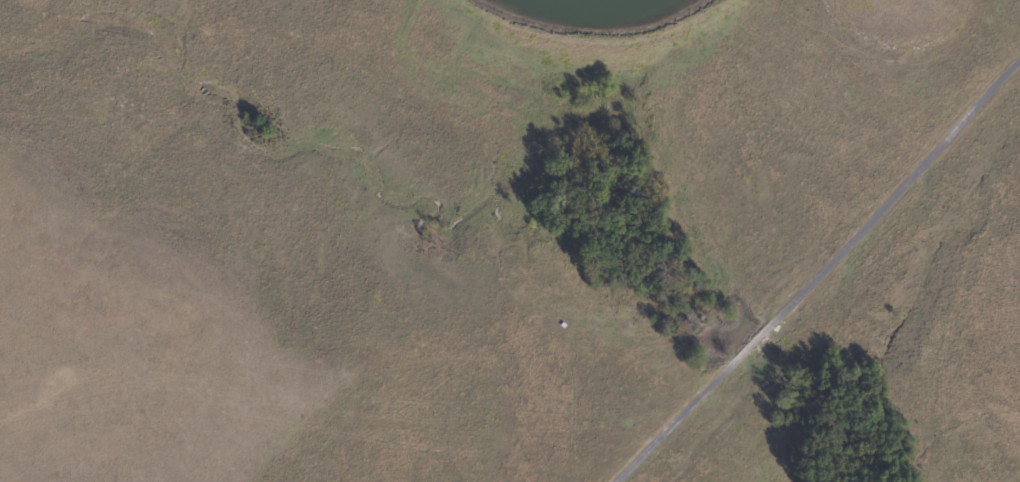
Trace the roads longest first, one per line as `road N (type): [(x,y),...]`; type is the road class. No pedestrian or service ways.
road 1 (residential): [(602,481),(1019,70)]

